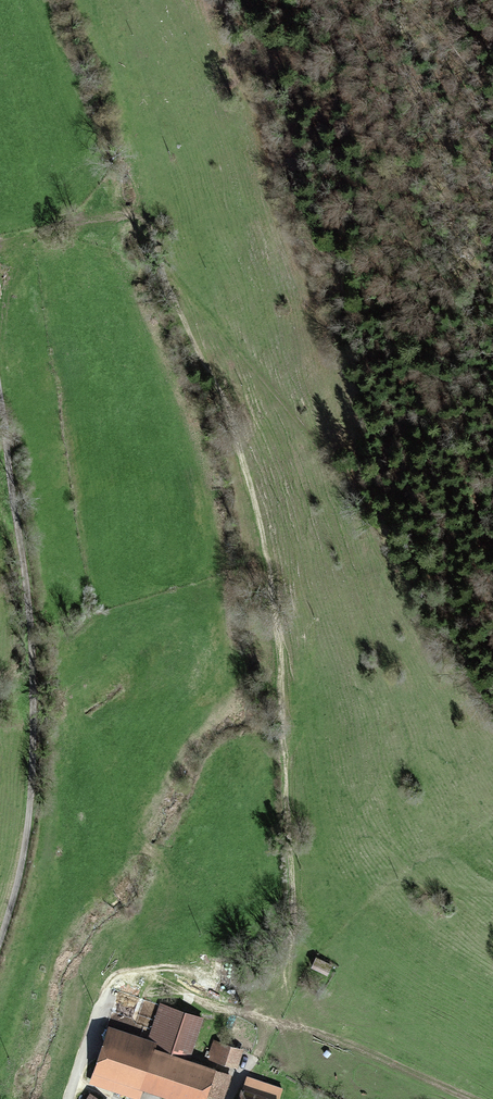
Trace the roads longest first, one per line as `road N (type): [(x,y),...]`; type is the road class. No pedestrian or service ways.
road 1 (track): [(0,241),(141,218),(177,284),(200,362),(242,452),(286,682),(288,831),(298,893),(287,970),(302,1029)]
road 2 (unclassified): [(0,392),(29,594),(34,707),(28,830),(0,939)]
road 3 (track): [(177,284),(345,483),(370,536),(492,728)]
road 4 (track): [(302,1029),(471,1098)]

